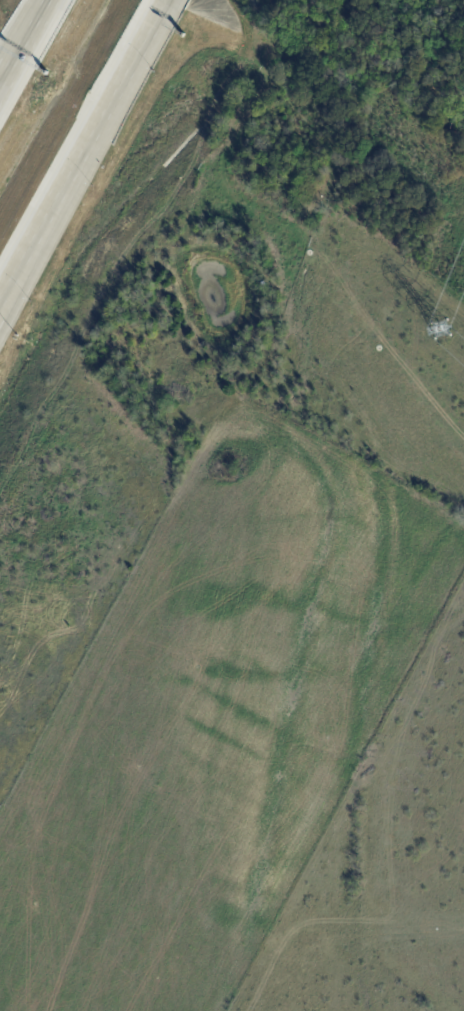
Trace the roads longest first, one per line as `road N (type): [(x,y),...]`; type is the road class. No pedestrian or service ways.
road 1 (motorway): [(0,297),(161,17)]

